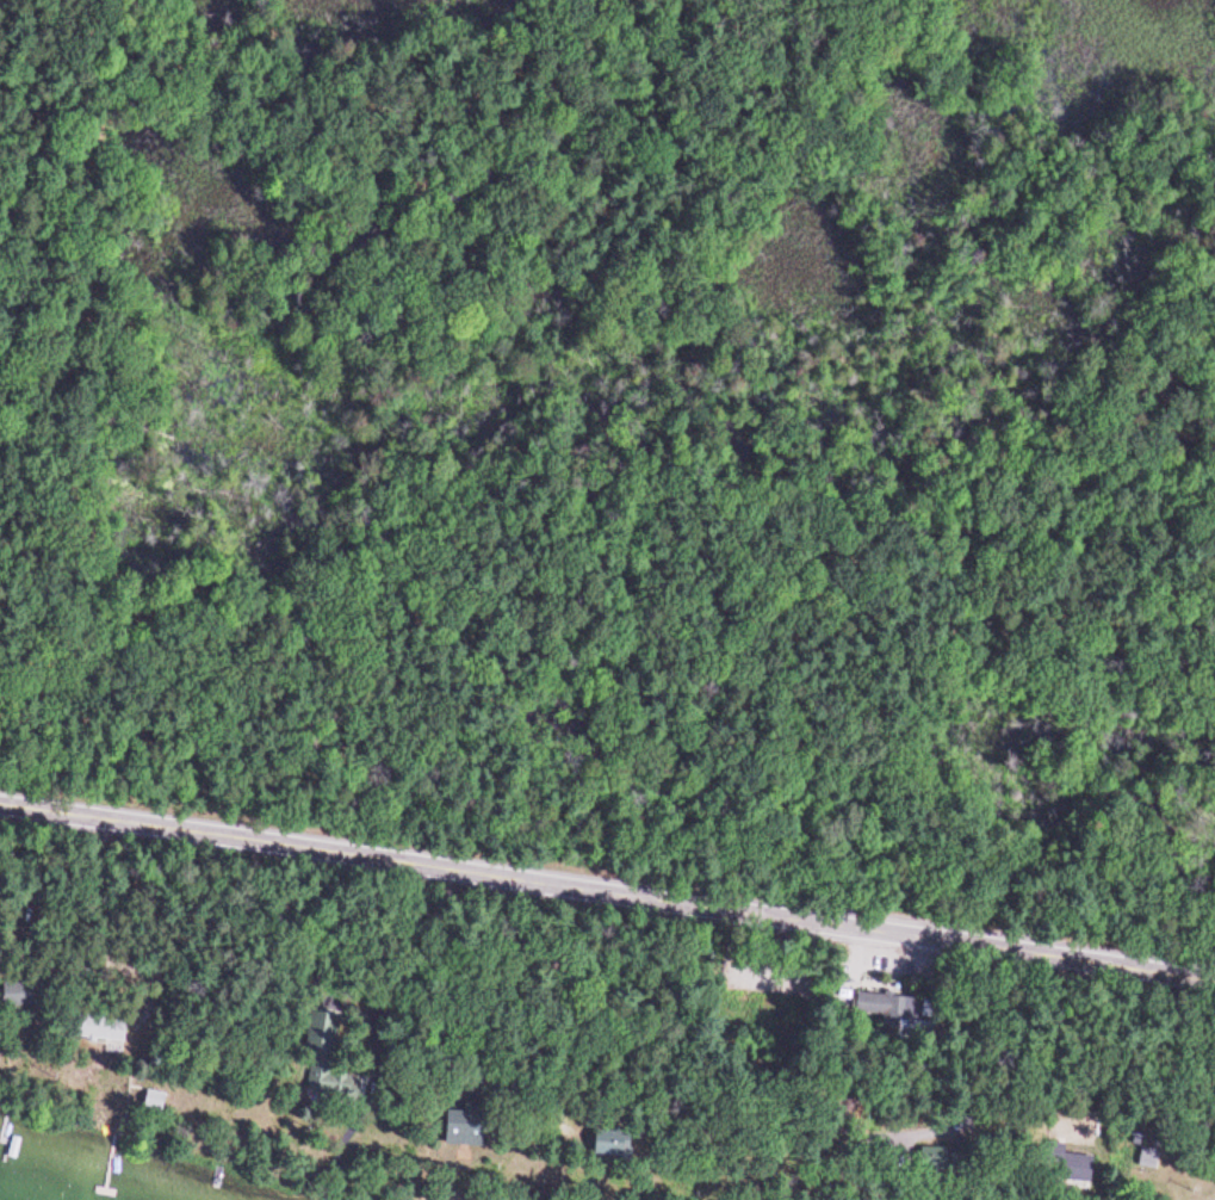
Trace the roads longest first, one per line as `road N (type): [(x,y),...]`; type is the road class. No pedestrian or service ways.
road 1 (secondary): [(1214,987),(0,808)]

